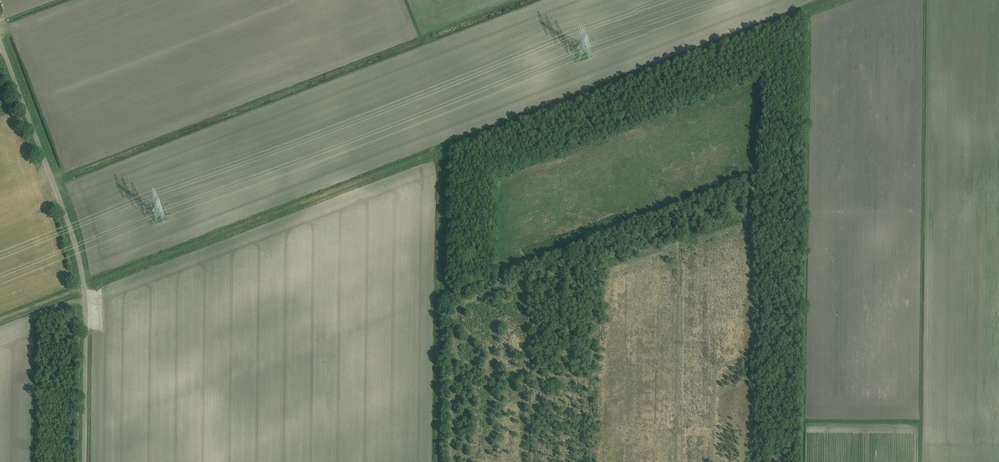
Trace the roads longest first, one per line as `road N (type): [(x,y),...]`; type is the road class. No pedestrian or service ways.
road 1 (track): [(0,320),(450,148)]
road 2 (unclassified): [(84,461),(80,262),(0,43)]
road 3 (track): [(450,148),(838,0)]
road 4 (track): [(448,293),(673,205)]
road 5 (track): [(438,461),(438,297),(448,293)]

